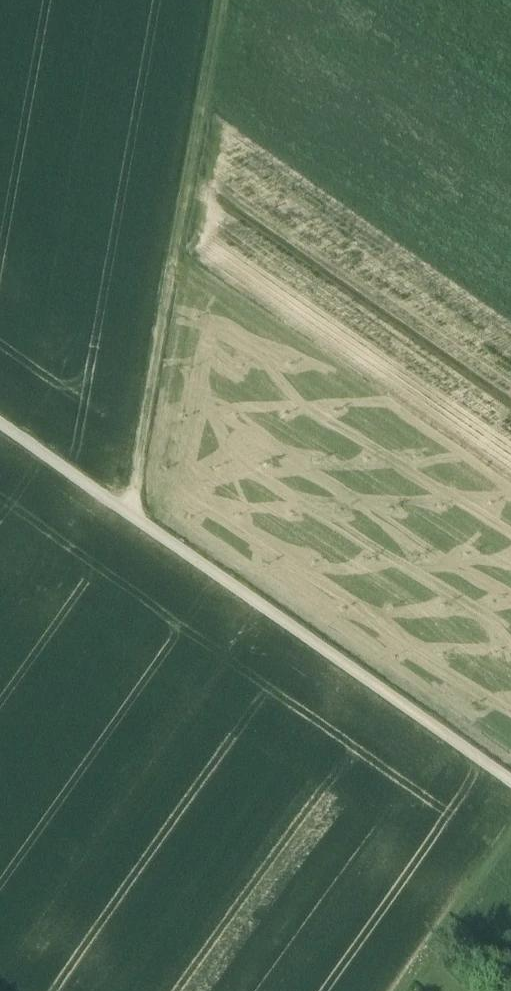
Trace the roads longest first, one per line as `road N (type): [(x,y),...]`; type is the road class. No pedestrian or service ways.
road 1 (track): [(0,427),(510,783)]
road 2 (track): [(129,514),(222,0)]
road 3 (track): [(510,823),(470,915),(419,990)]

